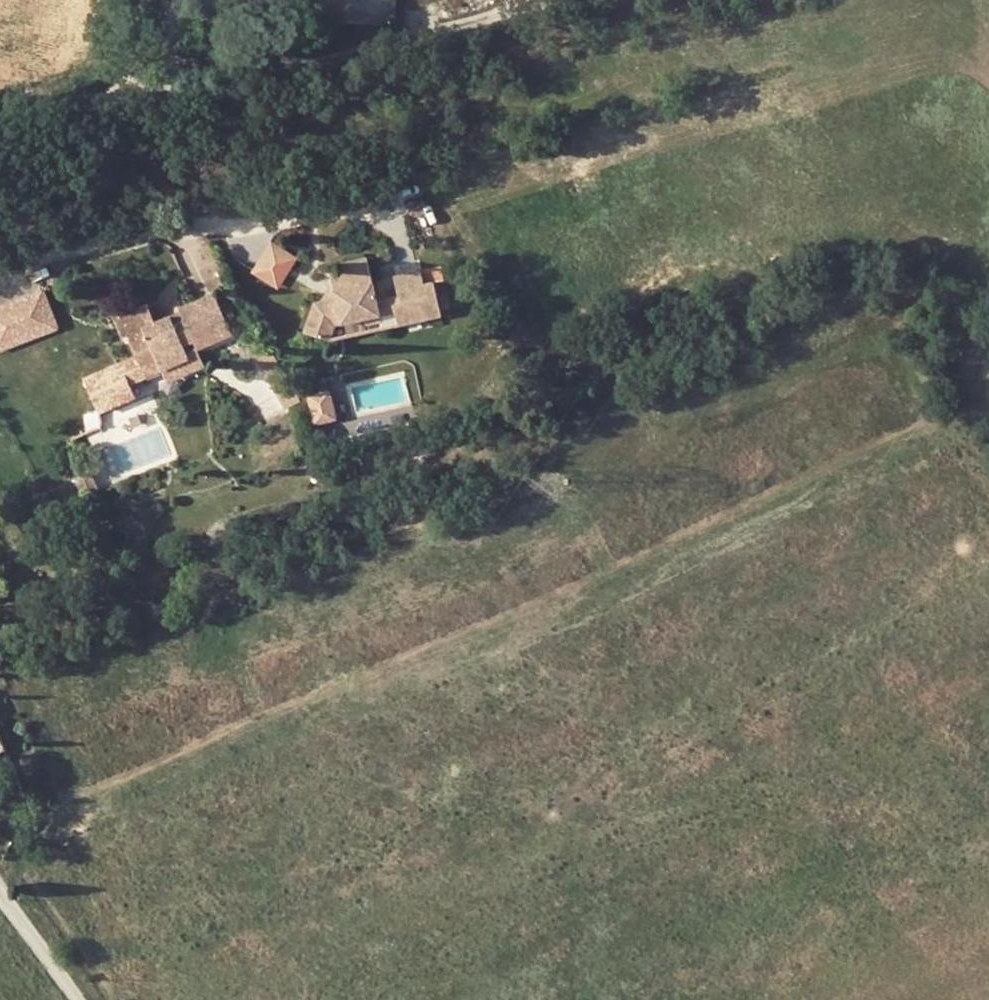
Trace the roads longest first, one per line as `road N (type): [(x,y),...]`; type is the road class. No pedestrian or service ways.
road 1 (unclassified): [(0,124),(326,65),(581,0)]
road 2 (residential): [(186,226),(0,269)]
road 3 (unclassified): [(0,895),(76,999)]

